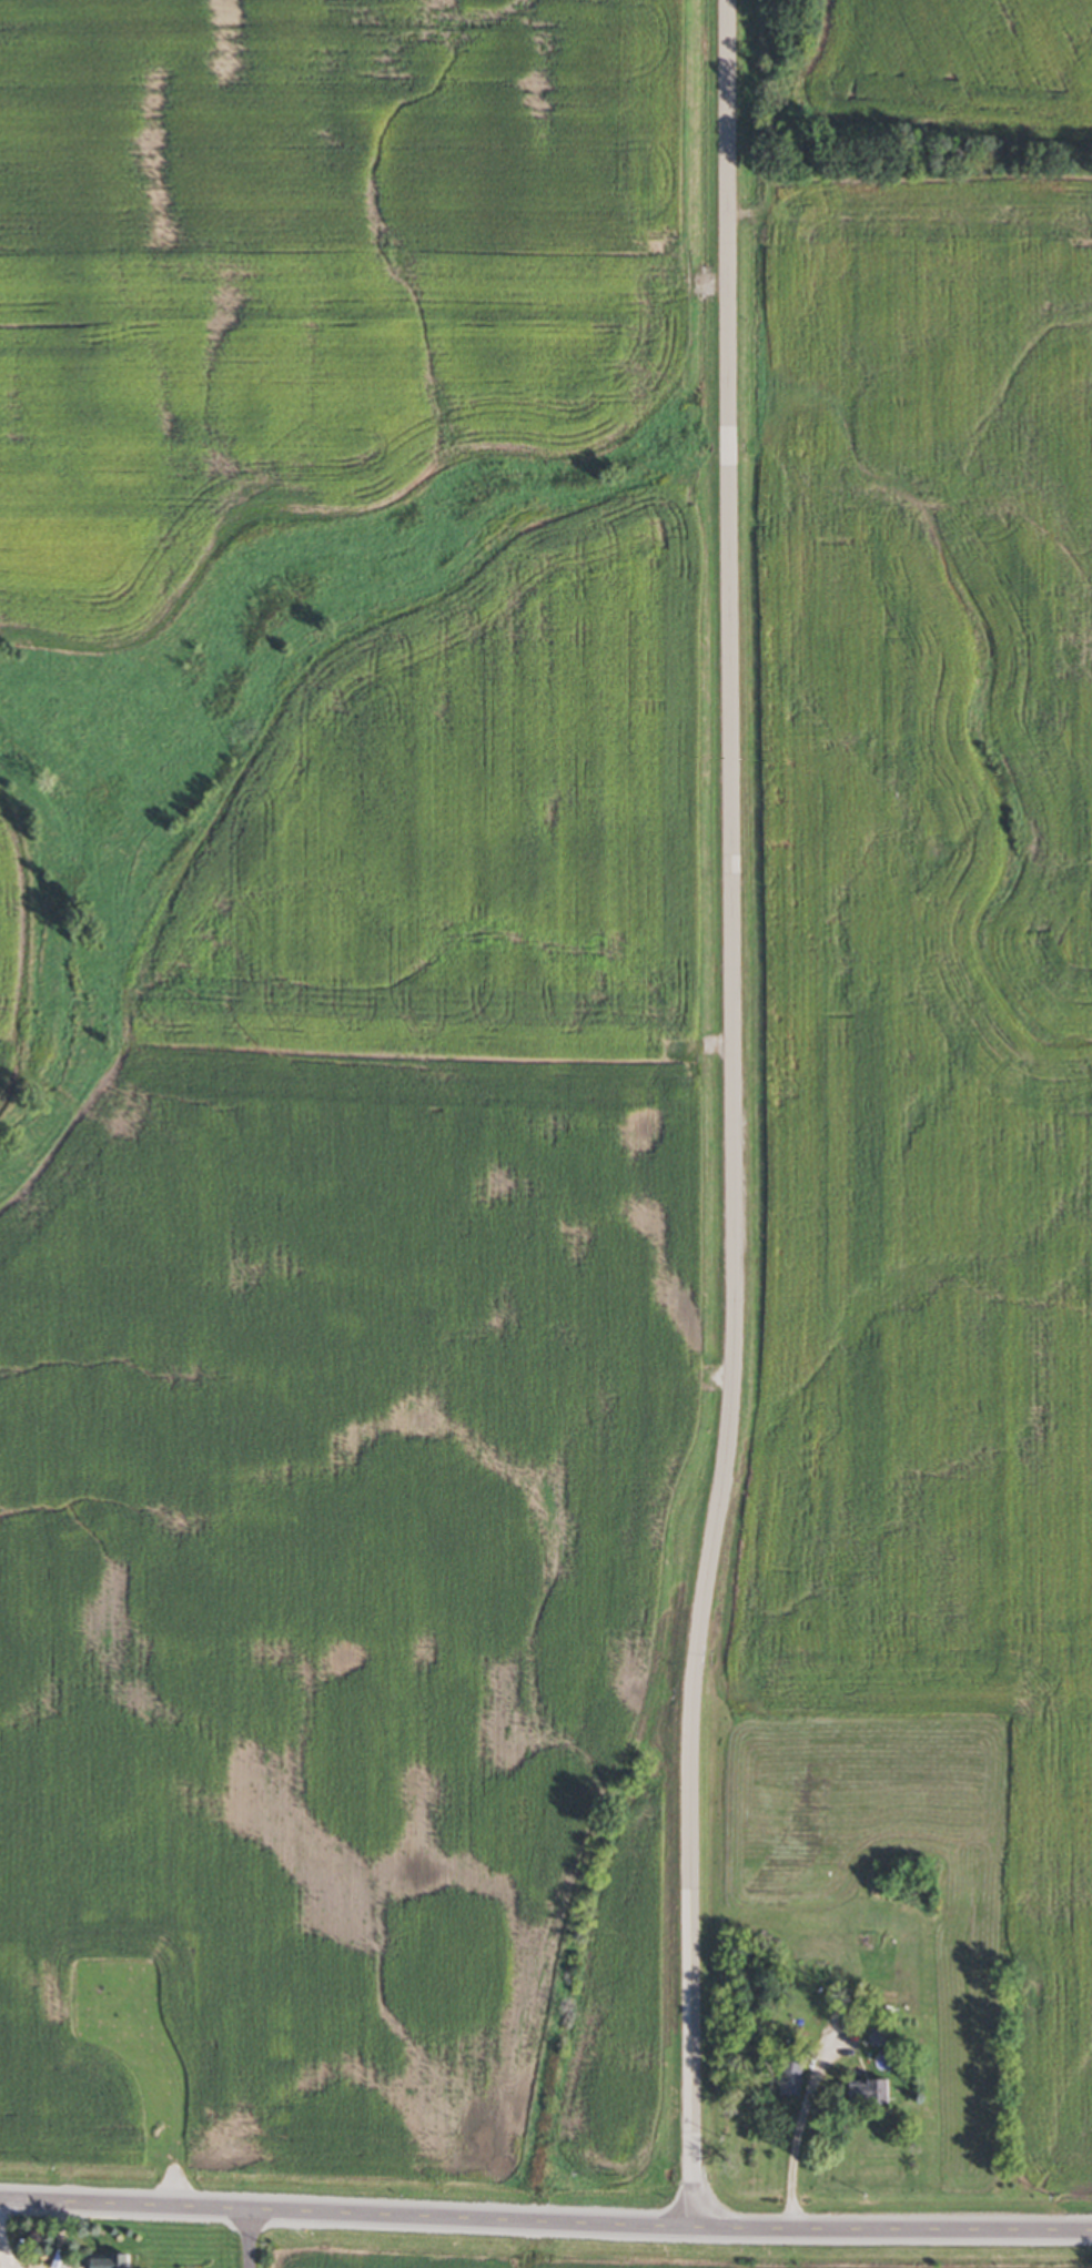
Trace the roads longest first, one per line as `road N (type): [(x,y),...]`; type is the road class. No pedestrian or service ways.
road 1 (residential): [(731,0),(737,1355),(691,1748),(697,2224)]
road 2 (secondary): [(1091,2226),(697,2224),(0,2198)]

